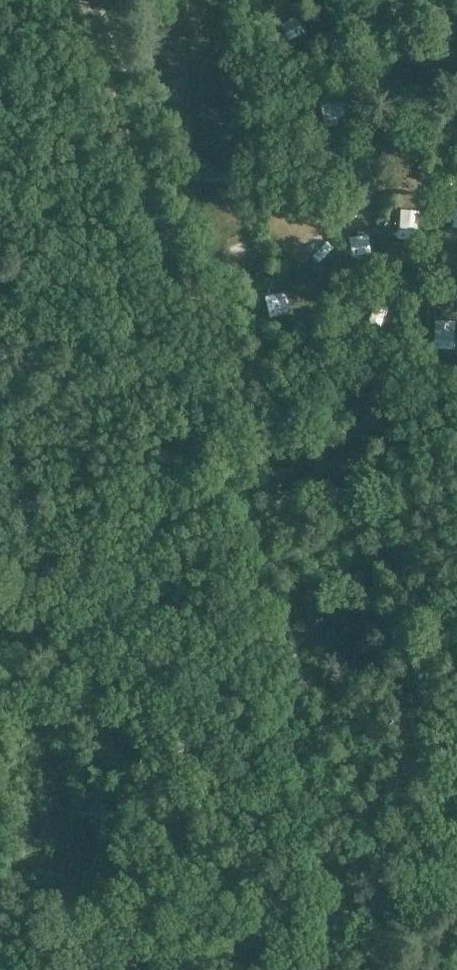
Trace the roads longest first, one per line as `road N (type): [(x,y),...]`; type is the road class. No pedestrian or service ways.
road 1 (track): [(143,162),(137,201),(158,317),(253,510),(281,607),(335,873),(330,969)]
road 2 (track): [(456,135),(350,173),(157,172)]

